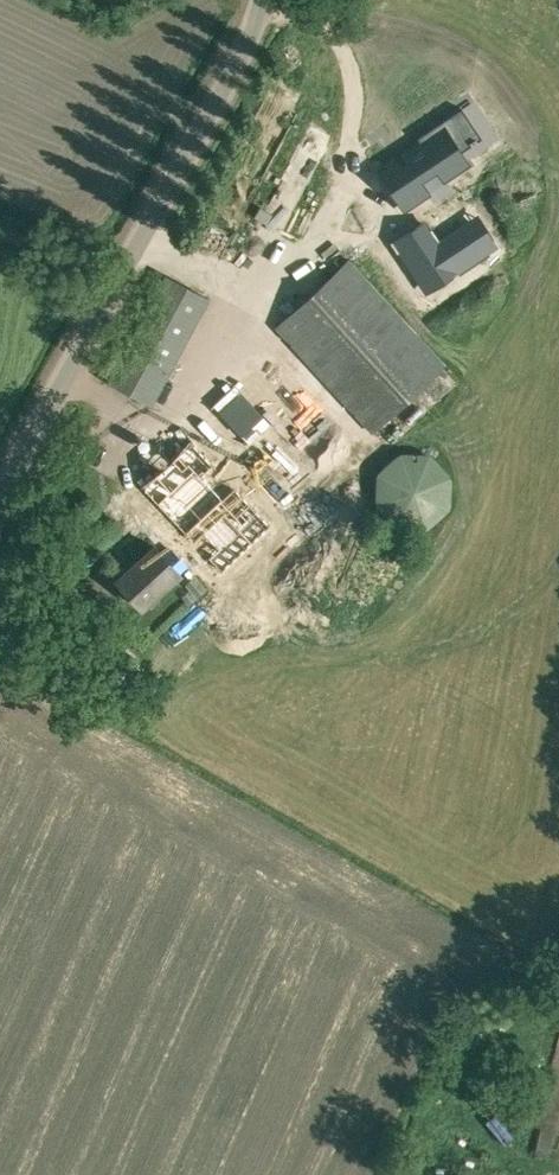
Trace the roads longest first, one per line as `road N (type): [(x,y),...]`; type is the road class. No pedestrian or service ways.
road 1 (unclassified): [(0,504),(247,41),(261,0)]

